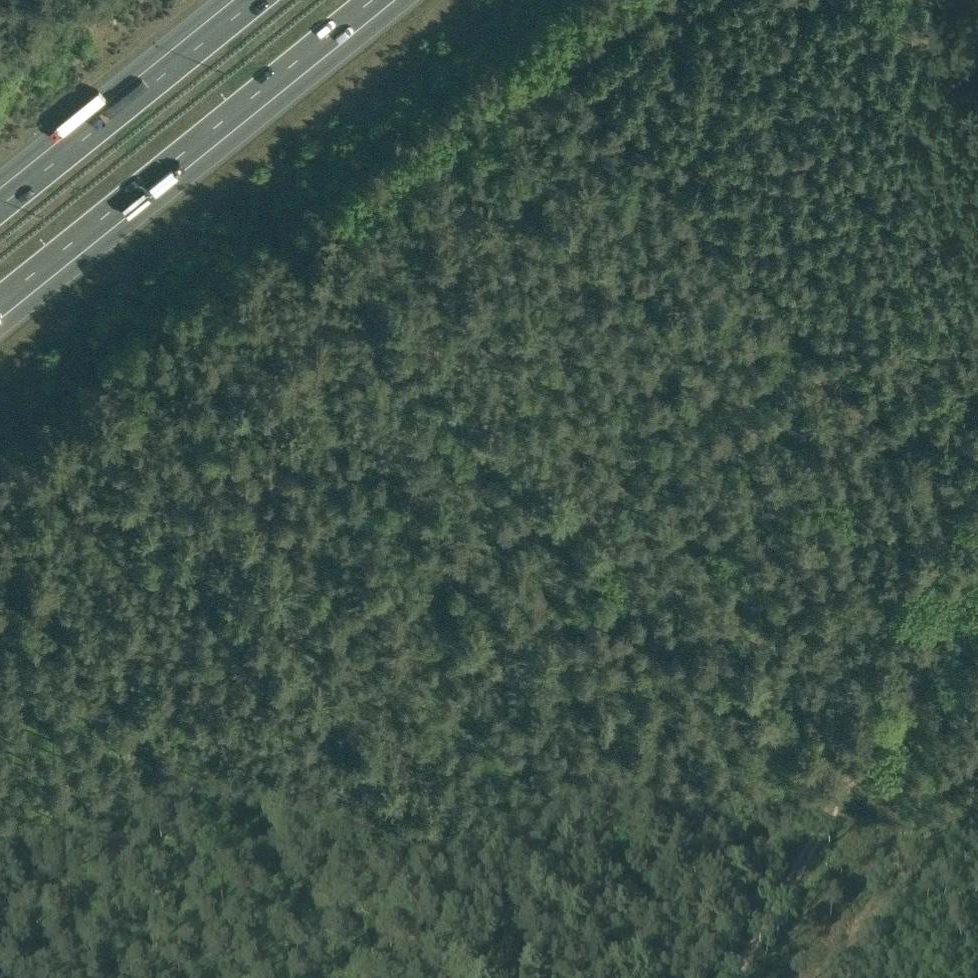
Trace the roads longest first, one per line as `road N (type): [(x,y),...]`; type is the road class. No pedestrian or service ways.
road 1 (motorway): [(0,324),(390,0)]
road 2 (motorway): [(246,0),(0,197)]
road 3 (track): [(730,977),(854,767)]
road 4 (track): [(977,562),(854,767)]
road 5 (track): [(977,866),(854,767)]

